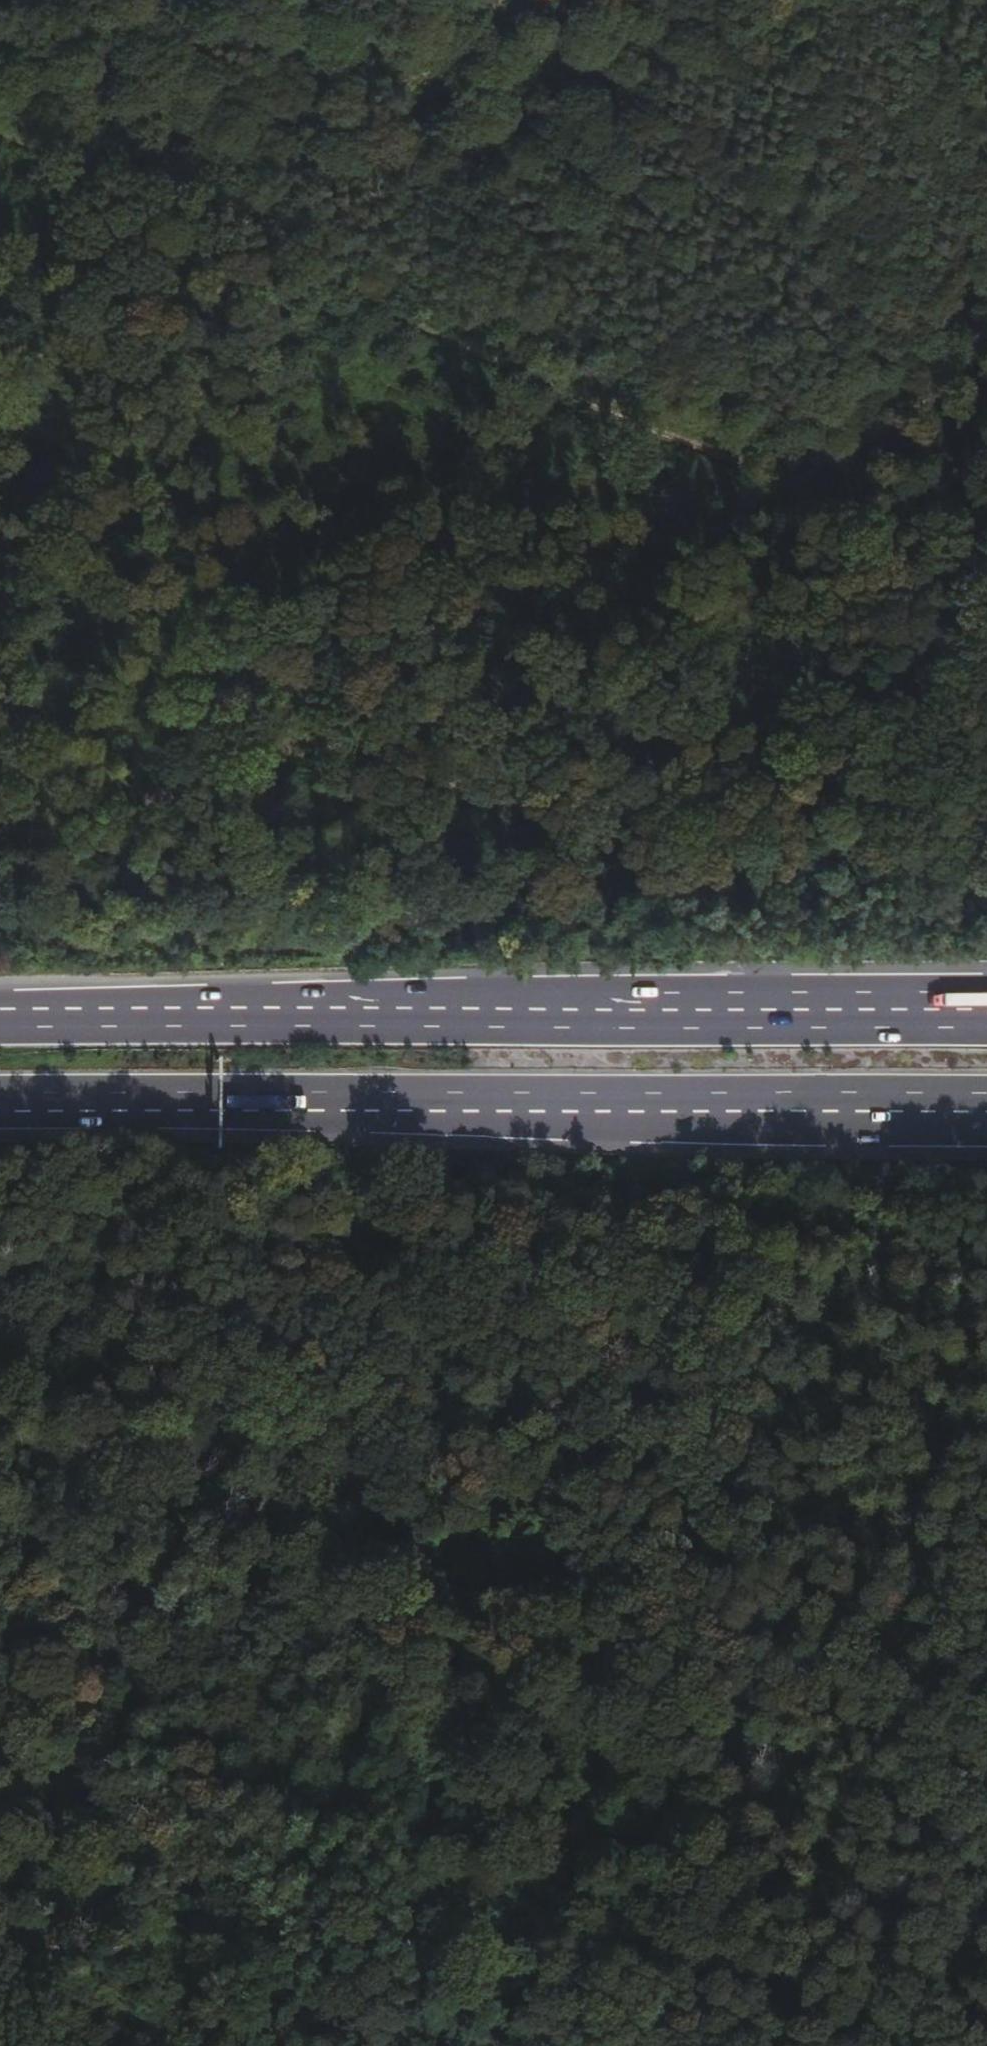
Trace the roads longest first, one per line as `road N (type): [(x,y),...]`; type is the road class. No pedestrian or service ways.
road 1 (trunk): [(986,1012),(0,1019)]
road 2 (trunk): [(0,1101),(986,1099)]

